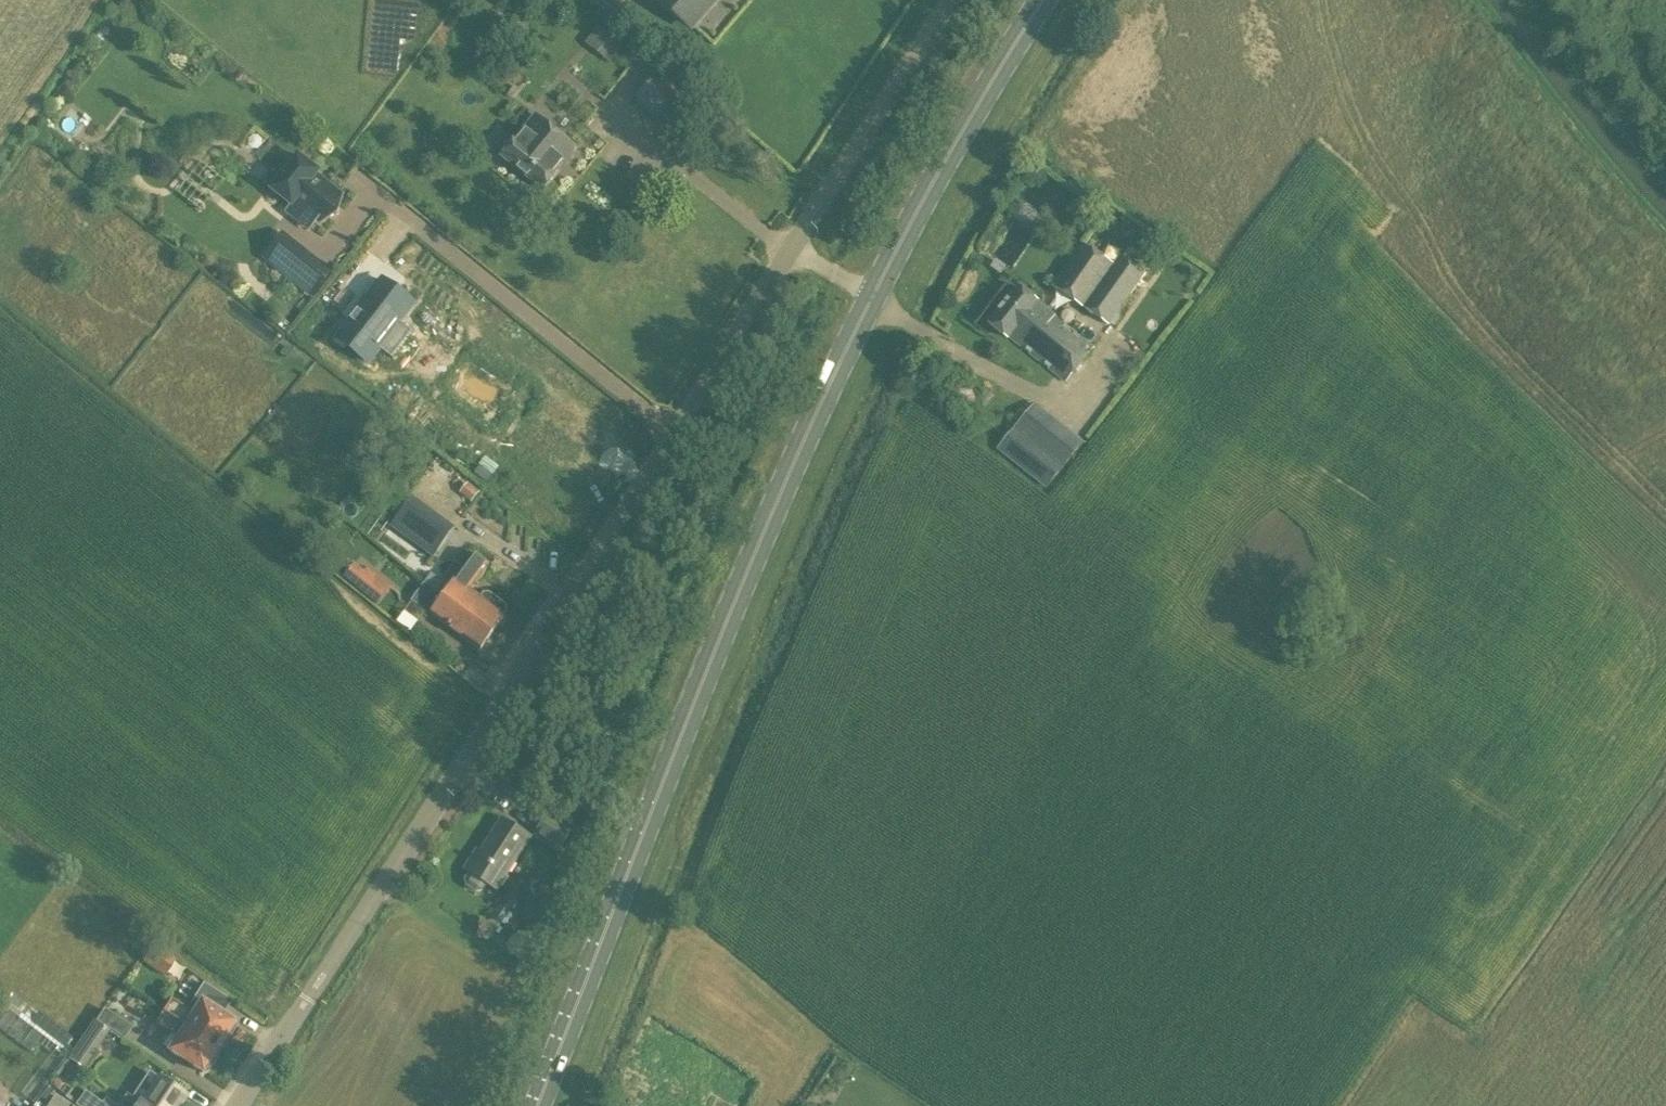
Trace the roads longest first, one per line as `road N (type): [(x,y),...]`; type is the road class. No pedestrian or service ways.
road 1 (unclassified): [(312,996),(790,246)]
road 2 (primary): [(538,1105),(773,511),(876,295)]
road 3 (primary): [(876,295),(967,121),(1043,0)]
road 4 (unclassified): [(790,246),(951,0)]
road 5 (residential): [(238,1105),(312,996)]

